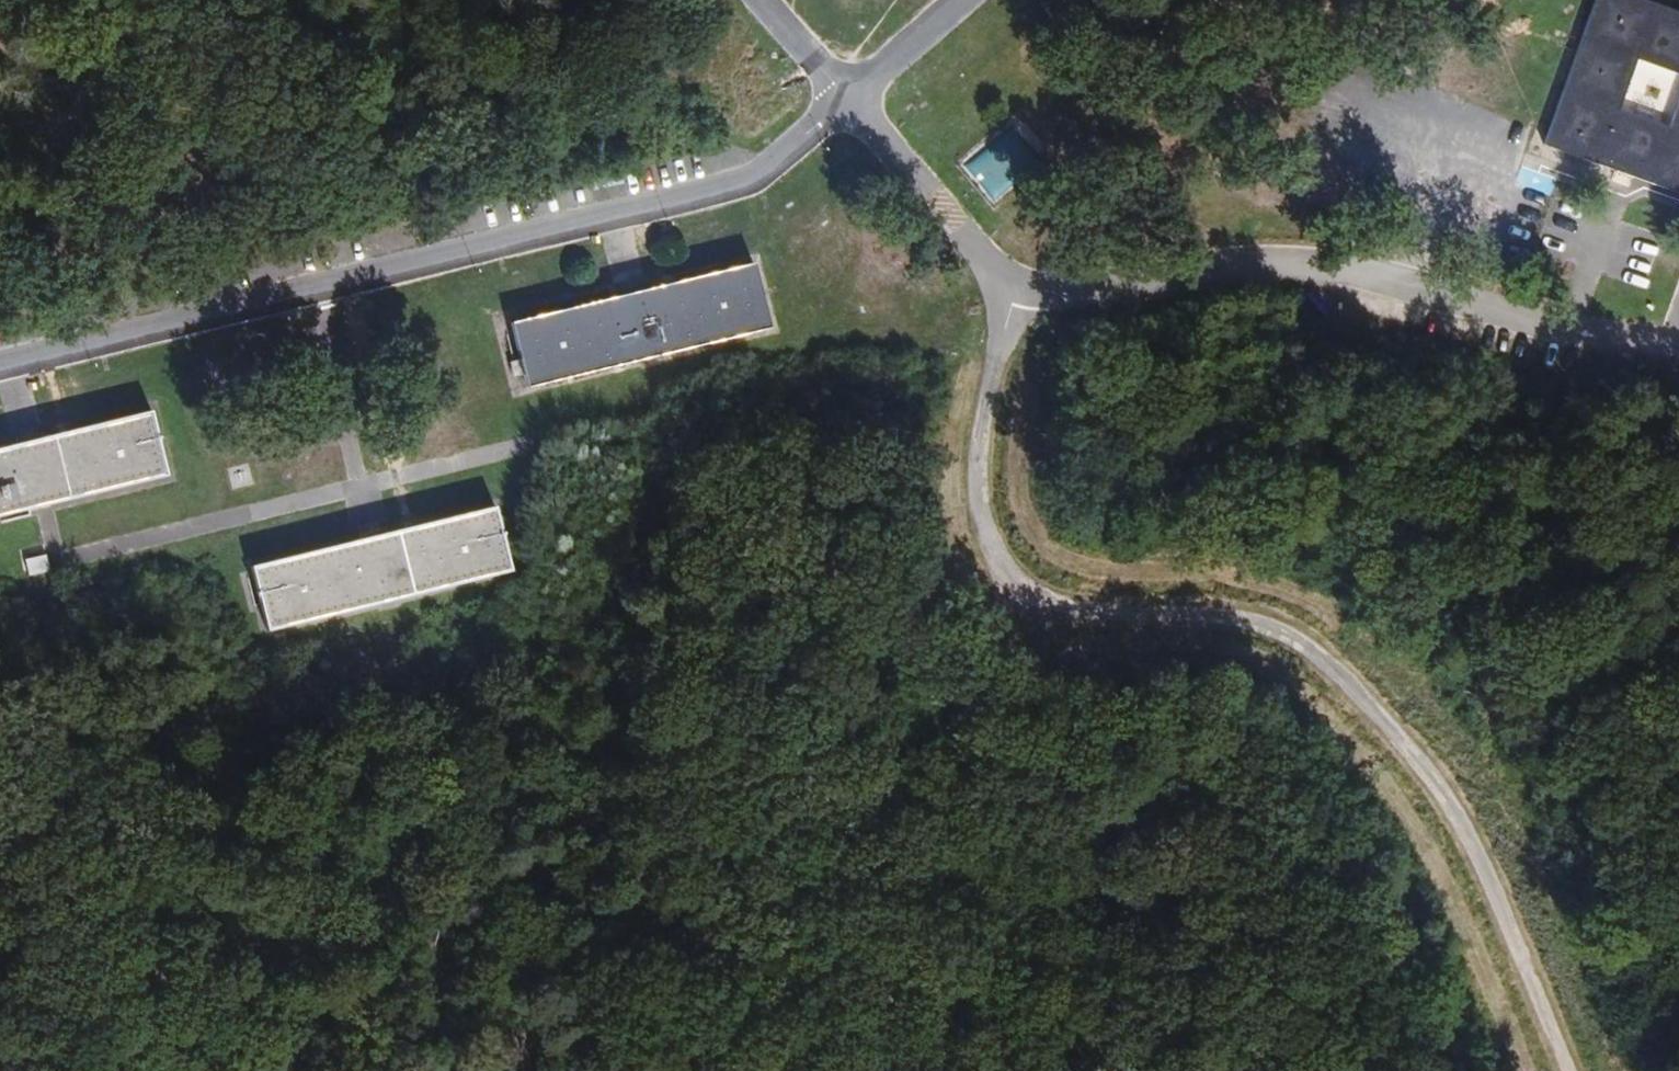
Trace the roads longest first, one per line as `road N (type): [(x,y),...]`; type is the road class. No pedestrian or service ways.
road 1 (unclassified): [(847,102),(1034,289),(988,420),(987,517),(1012,580),(1106,624),(1228,618),(1292,642),(1365,703),(1482,861),(1572,1070)]
road 2 (unclassified): [(0,371),(691,197),(760,174),(847,102)]
road 3 (unclassified): [(847,102),(962,0)]
road 4 (unclassified): [(847,102),(760,0)]

